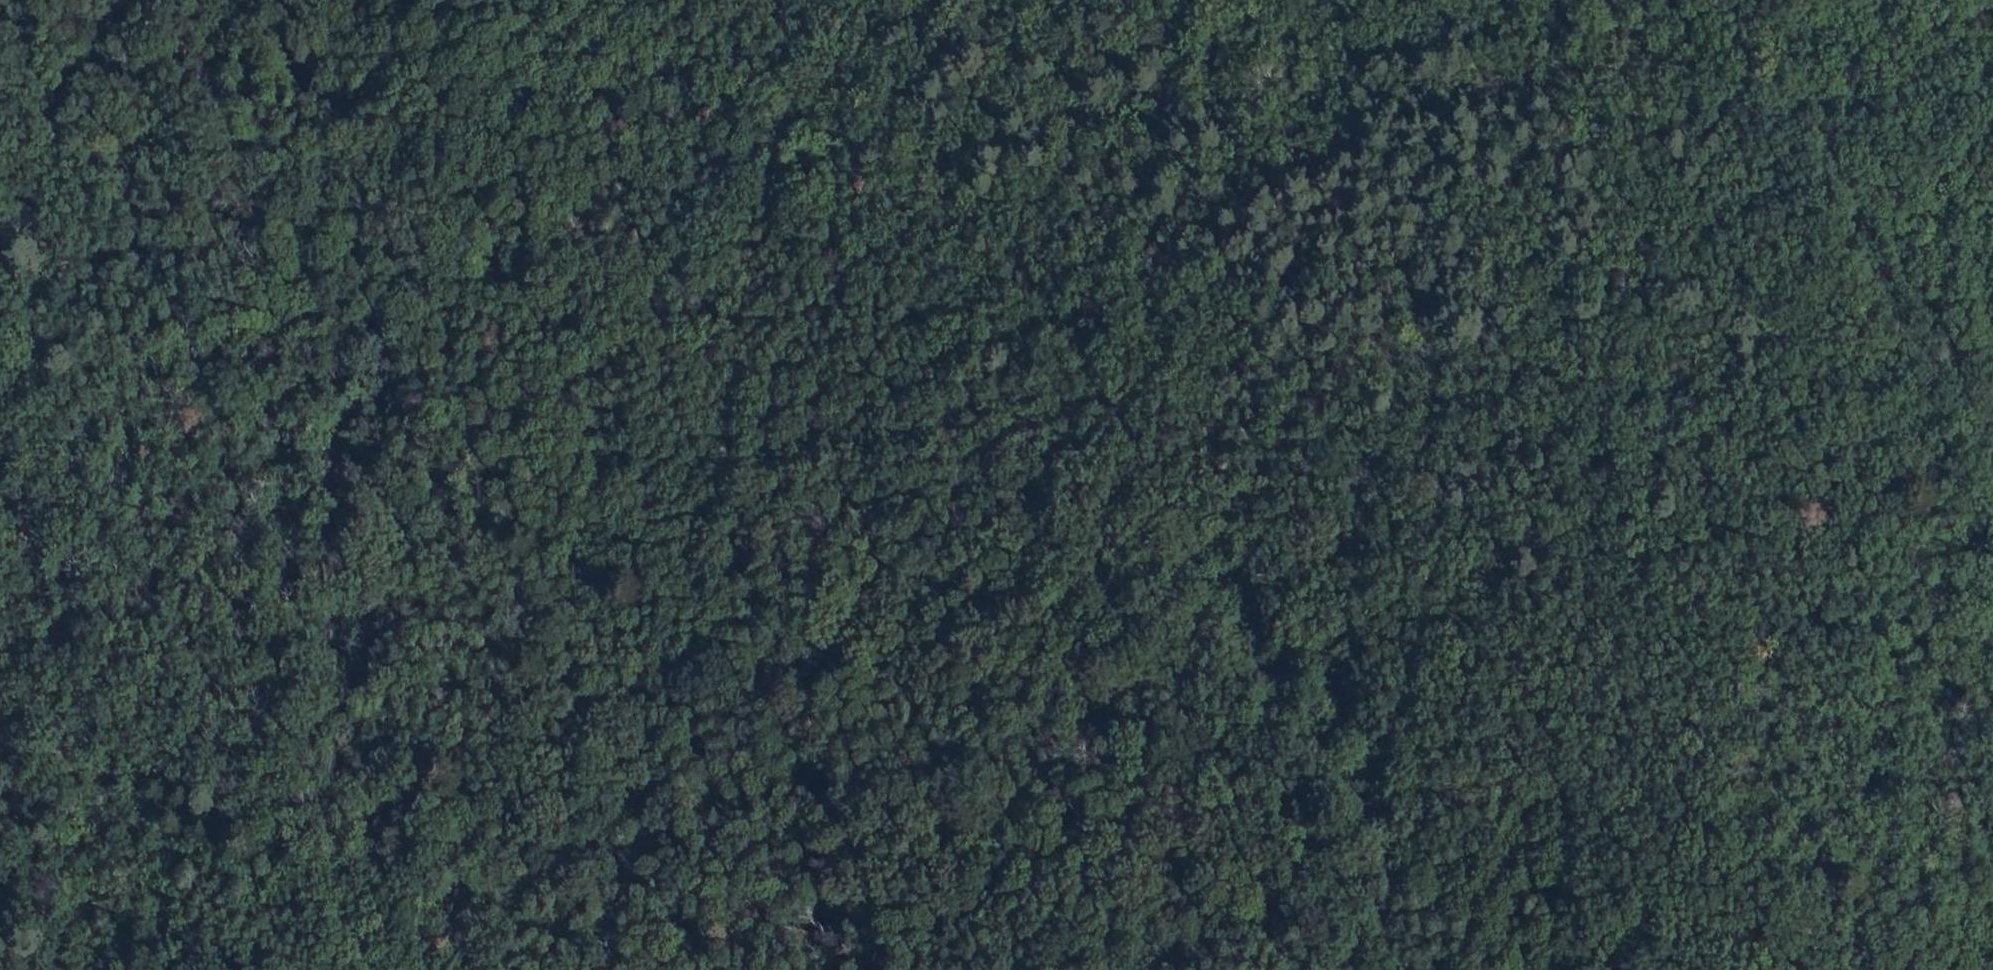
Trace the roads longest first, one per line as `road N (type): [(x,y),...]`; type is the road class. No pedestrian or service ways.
road 1 (track): [(1992,865),(1907,684),(1903,591),(1723,169),(1632,64),(1549,0)]
road 2 (track): [(0,486),(133,765),(146,833),(147,969)]
road 3 (track): [(1776,969),(1799,882),(1907,684)]

